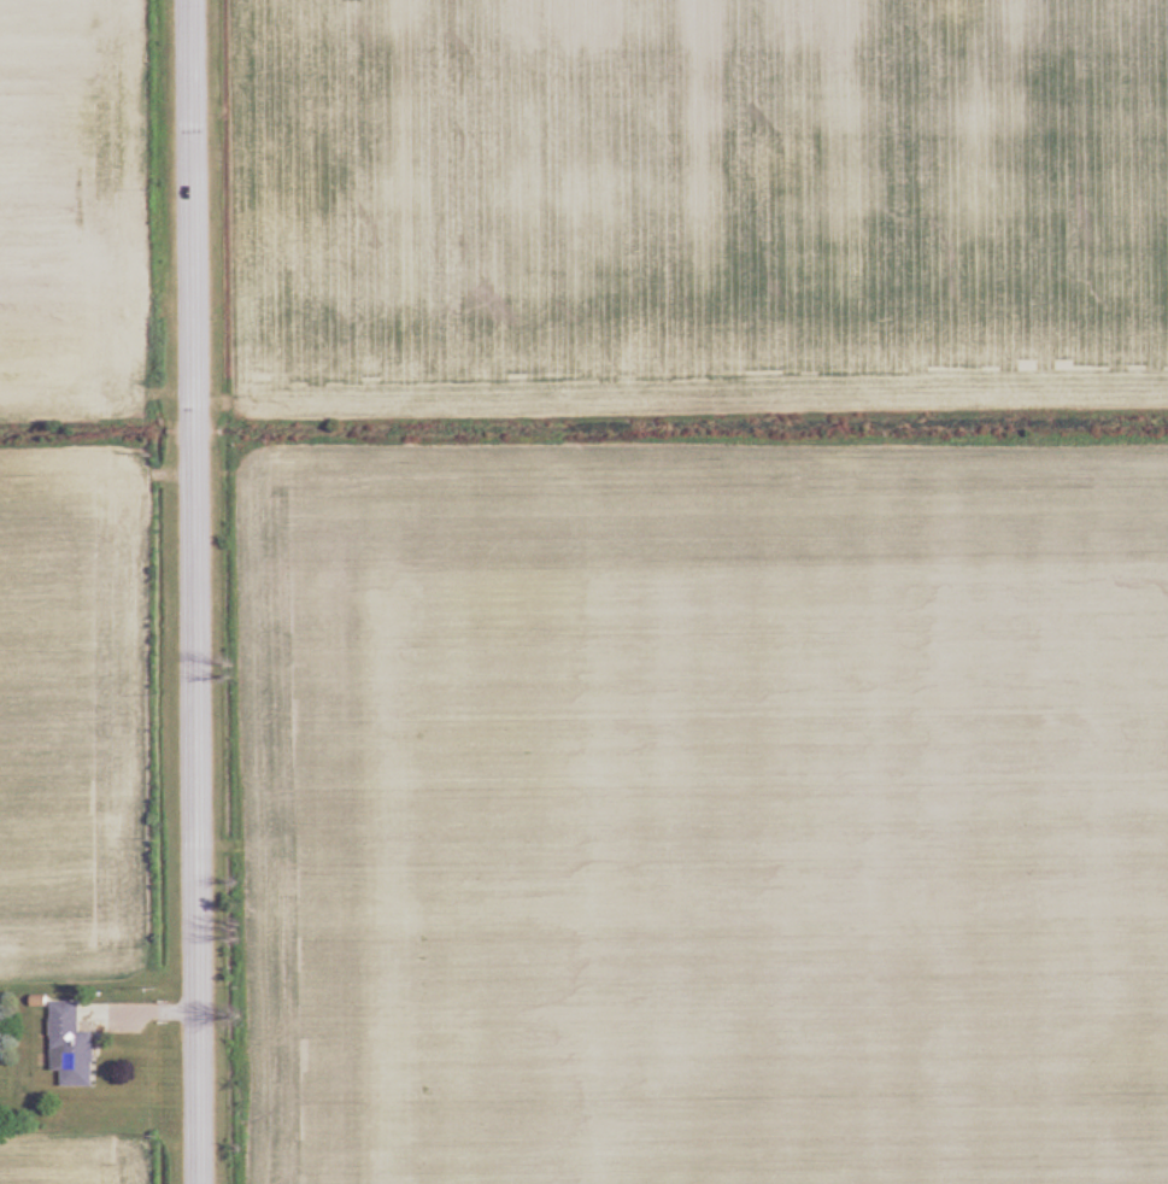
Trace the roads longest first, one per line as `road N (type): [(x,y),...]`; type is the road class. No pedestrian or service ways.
road 1 (tertiary): [(199,1183),(192,0)]

